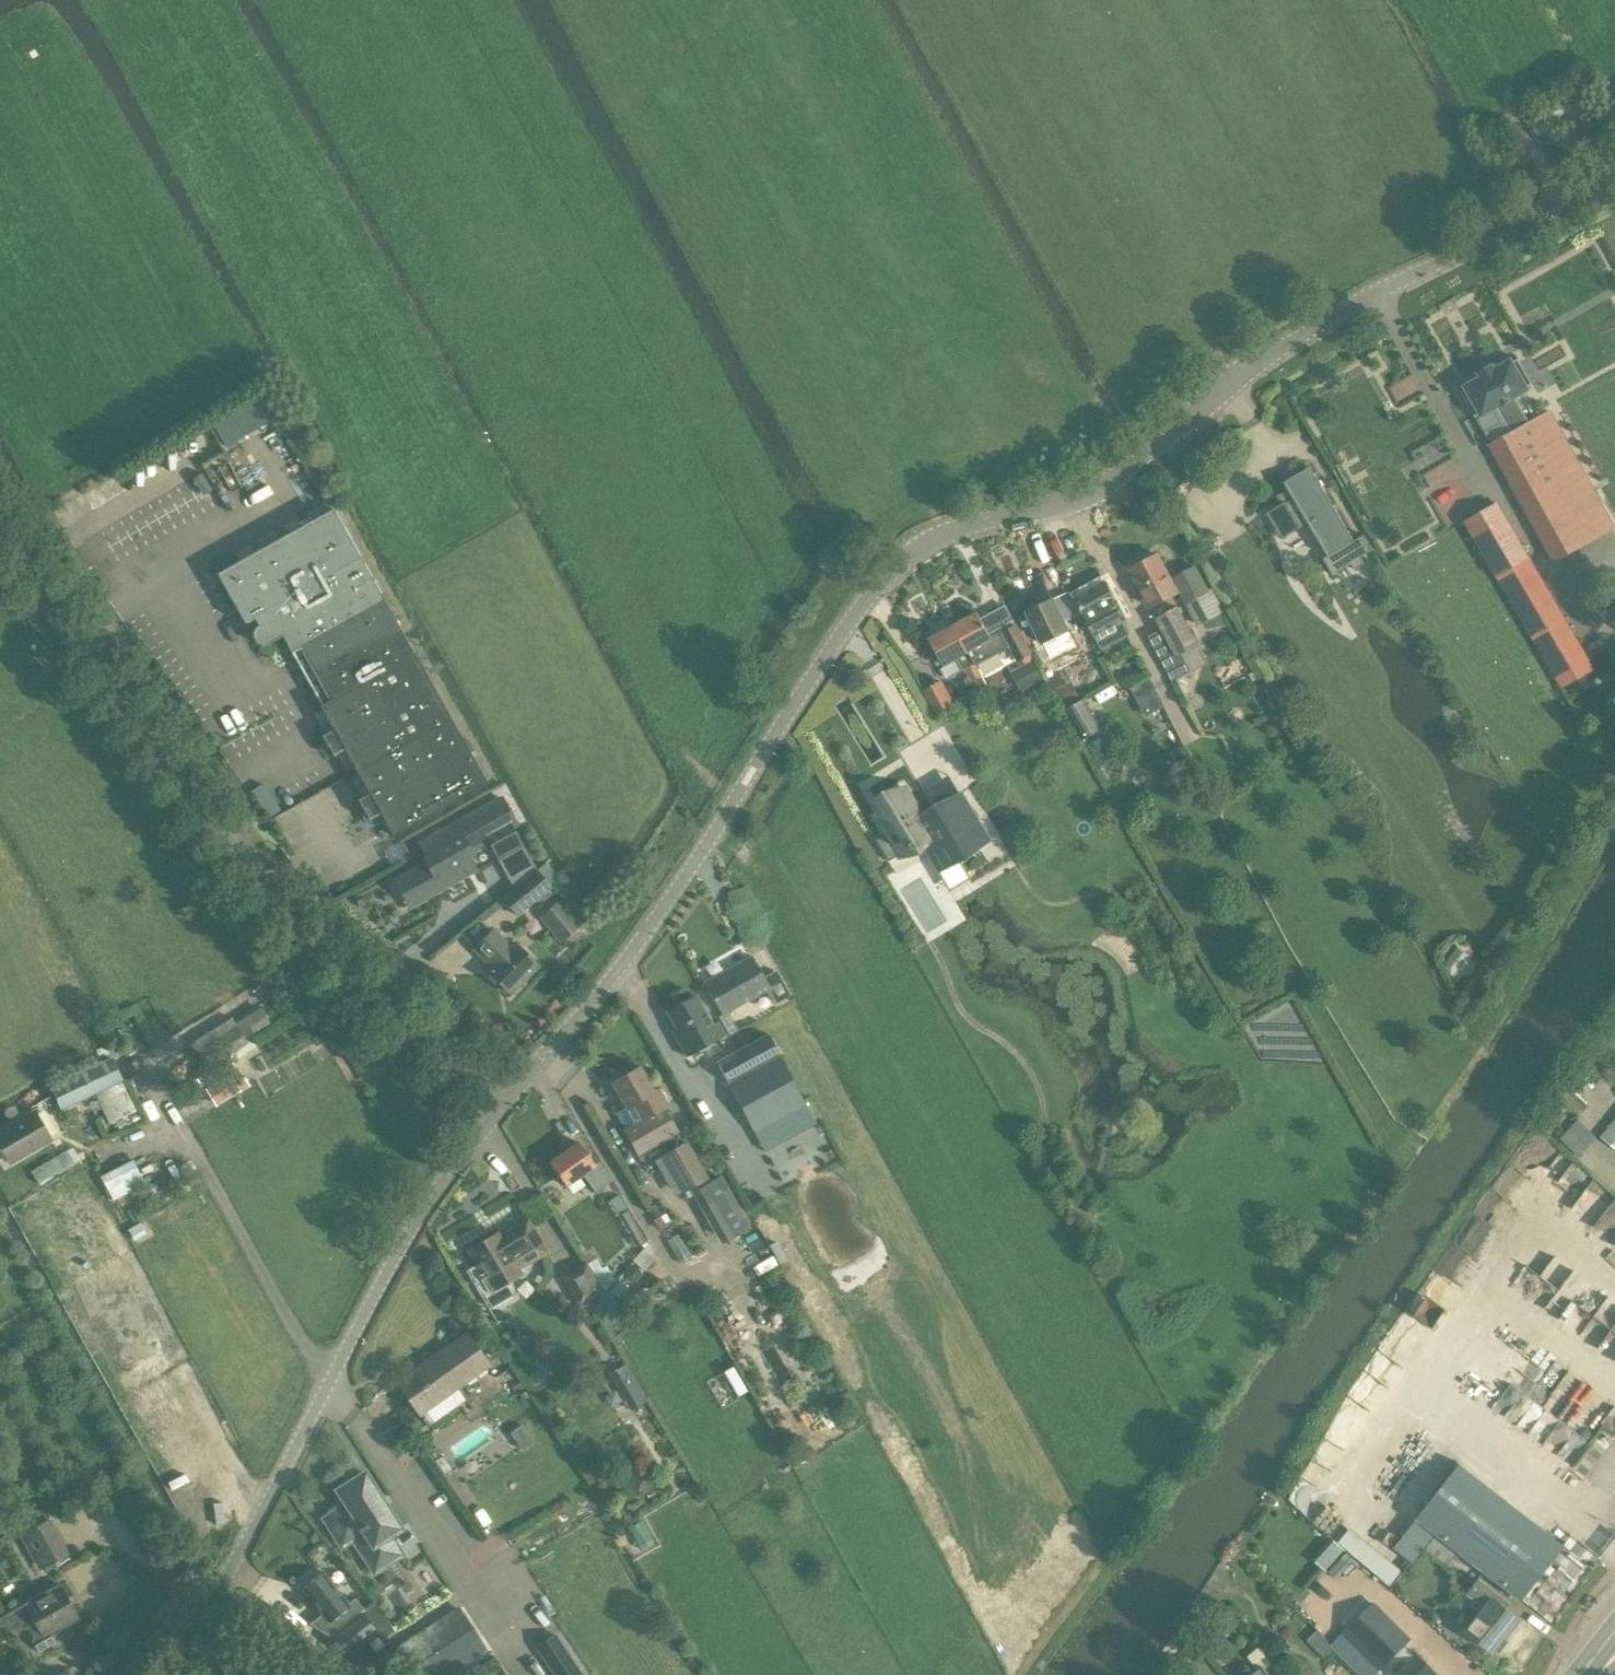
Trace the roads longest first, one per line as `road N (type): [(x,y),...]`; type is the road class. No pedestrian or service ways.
road 1 (tertiary): [(1614,170),(1253,364),(1108,483),(925,542),(891,570),(656,924),(505,1114)]
road 2 (tertiary): [(505,1114),(304,943),(0,532)]
road 3 (tertiary): [(505,1114),(166,1674)]

